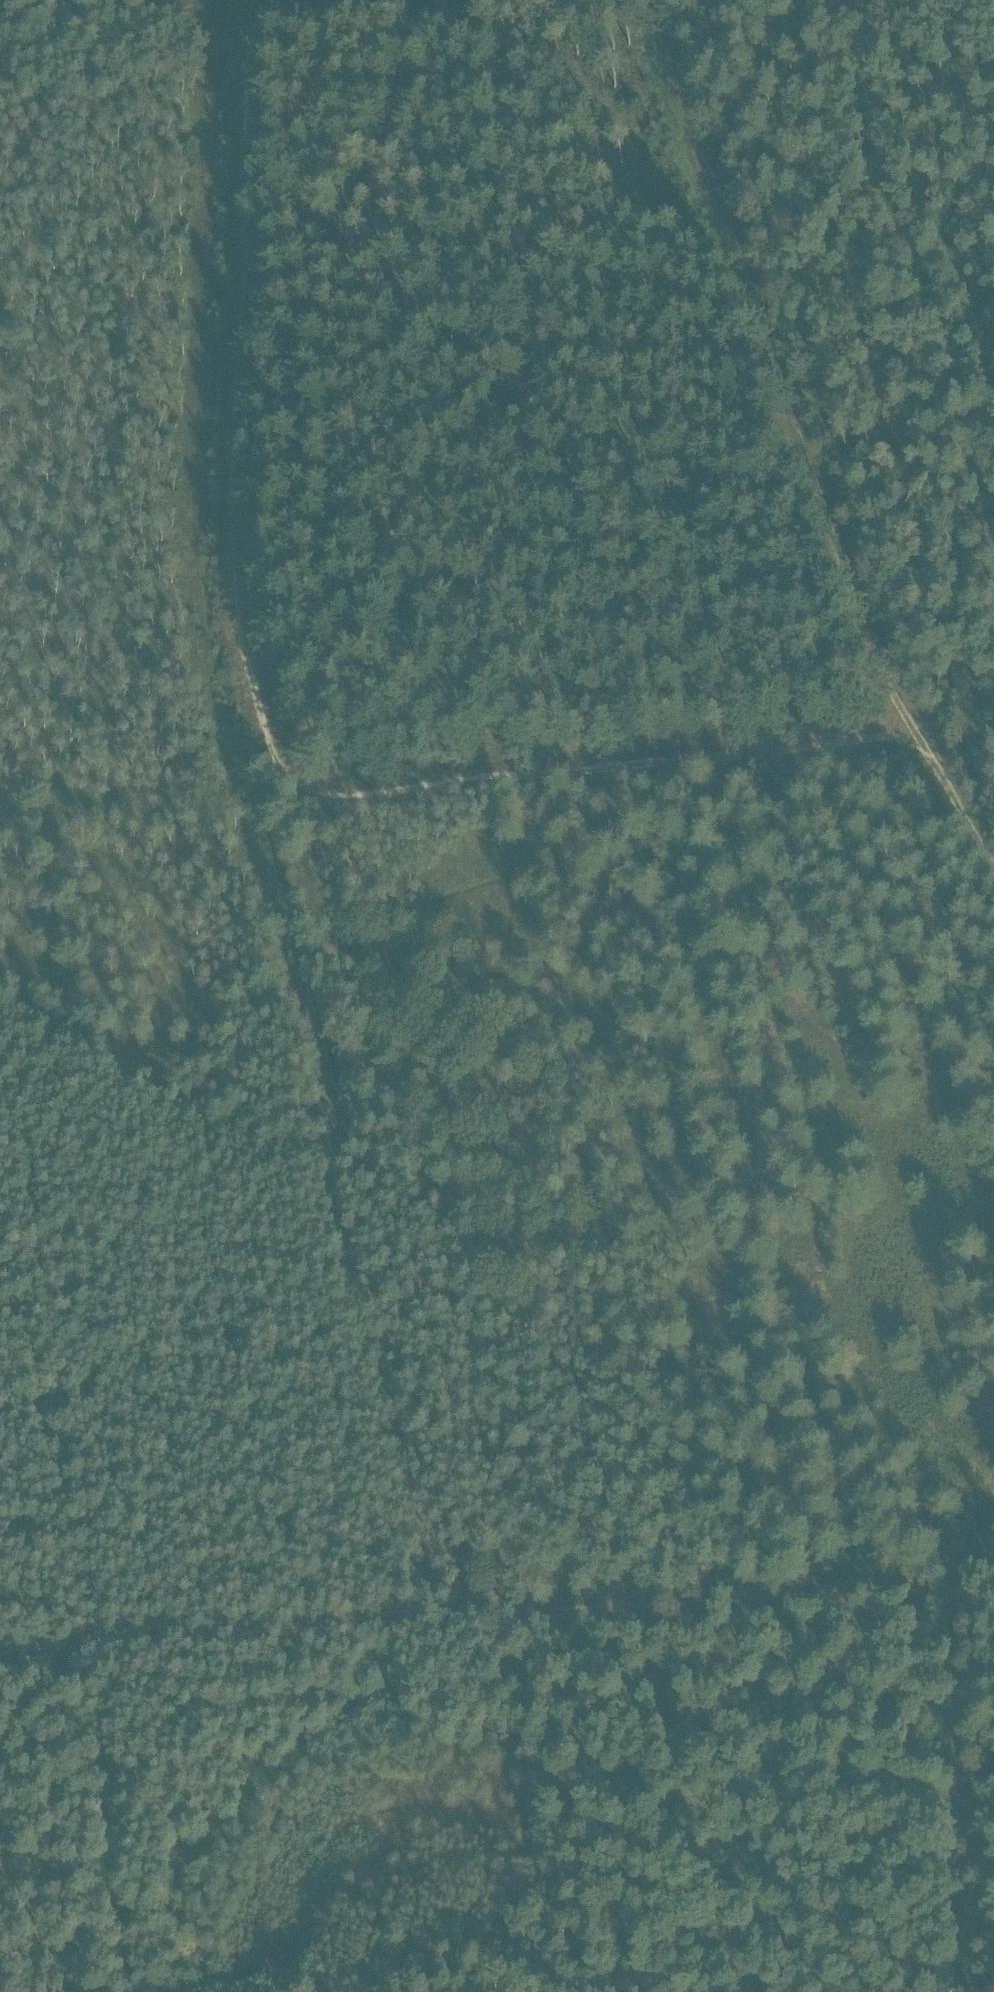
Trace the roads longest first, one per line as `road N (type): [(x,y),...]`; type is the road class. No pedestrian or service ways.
road 1 (track): [(993,887),(900,730),(264,781),(215,592),(238,0)]
road 2 (track): [(993,698),(900,730),(639,0)]

